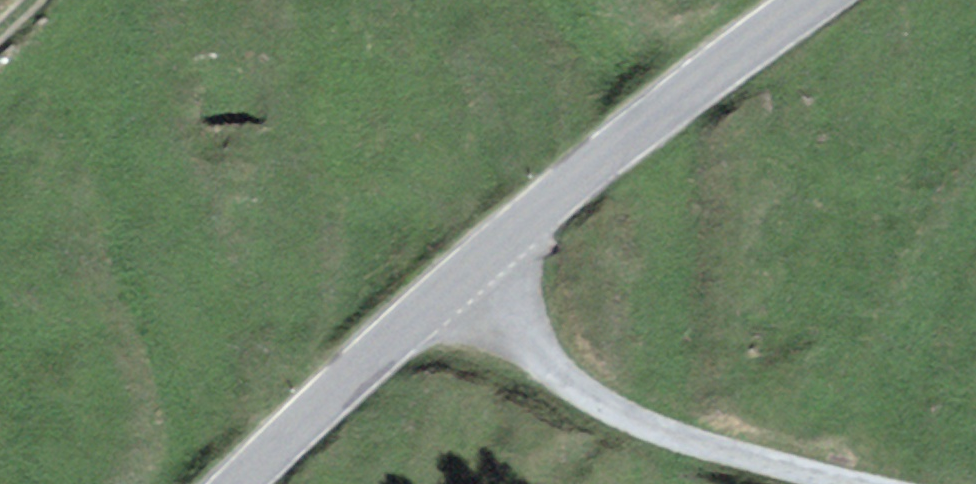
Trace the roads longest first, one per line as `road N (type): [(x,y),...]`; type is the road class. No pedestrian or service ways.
road 1 (tertiary): [(817,0),(677,99),(268,483)]
road 2 (track): [(830,483),(690,441),(579,392),(475,283)]

